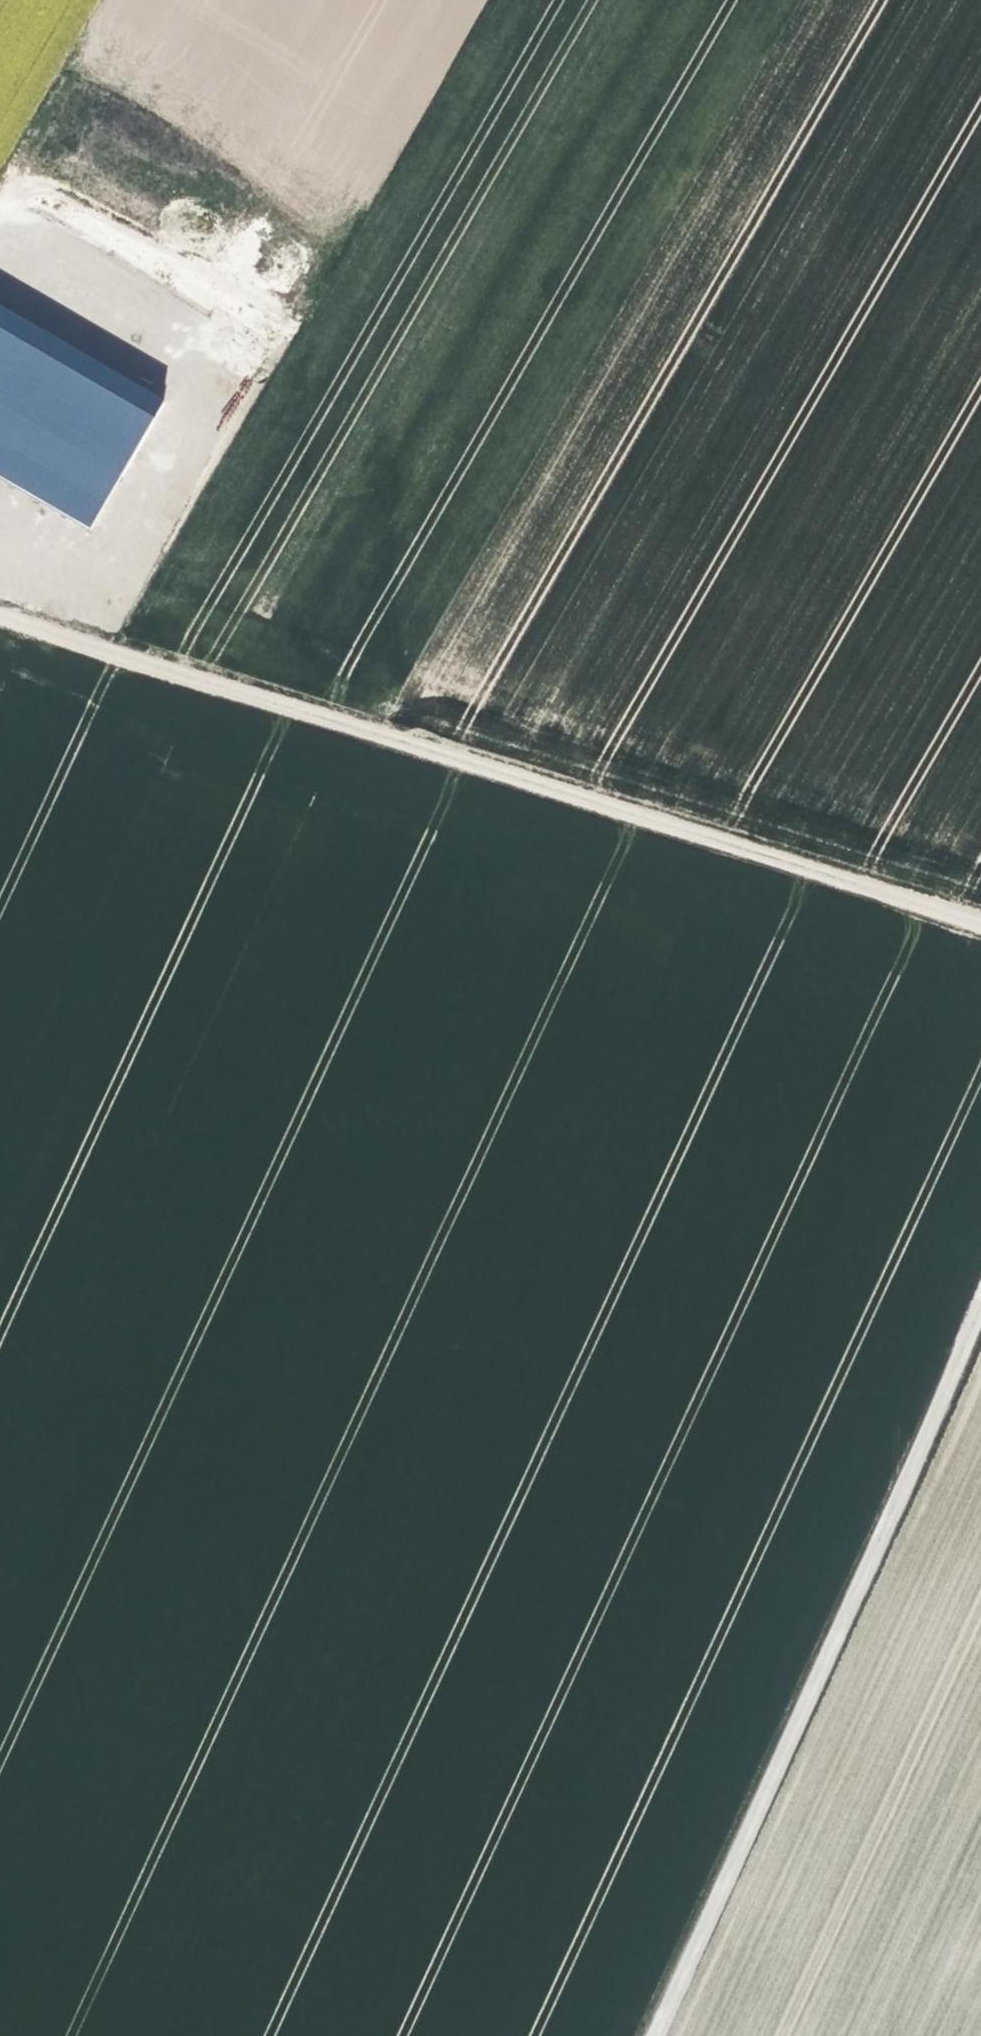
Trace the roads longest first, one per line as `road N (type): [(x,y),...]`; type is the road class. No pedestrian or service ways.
road 1 (track): [(980,924),(0,614)]
road 2 (track): [(654,2035),(892,1535),(980,1292)]

